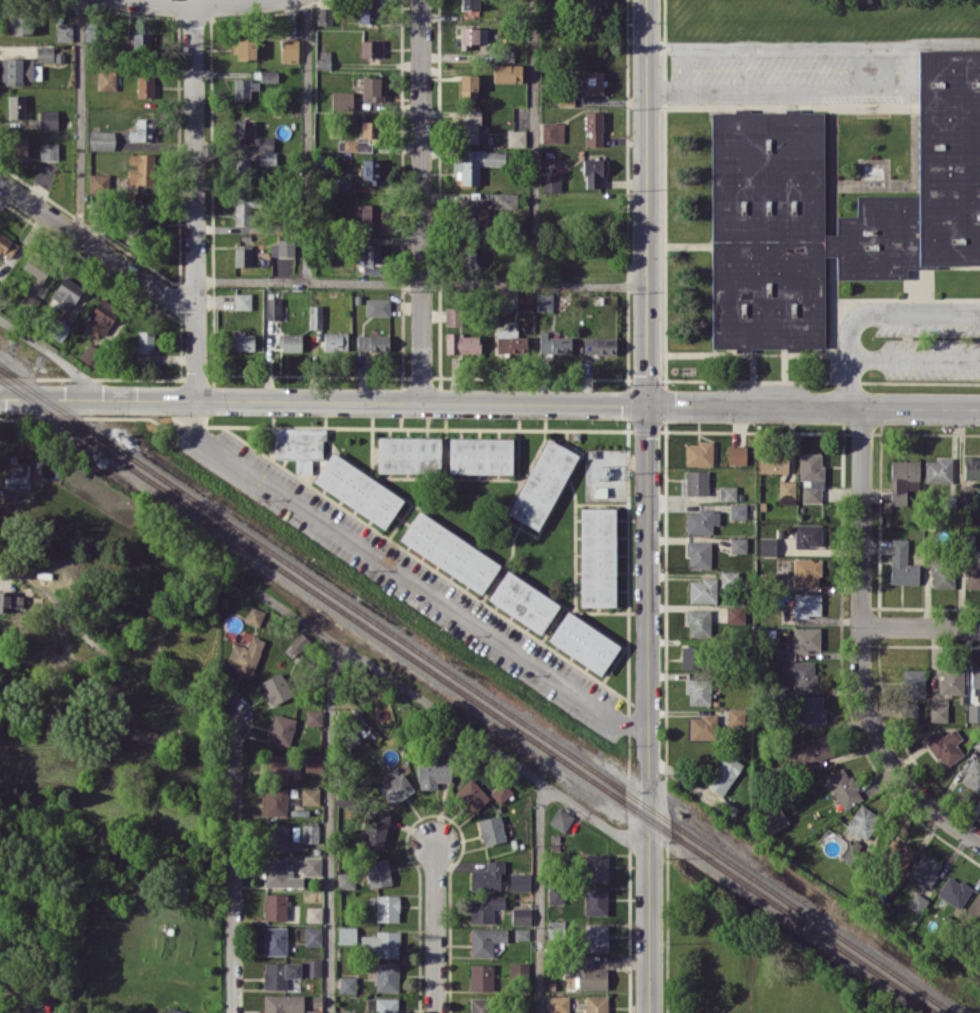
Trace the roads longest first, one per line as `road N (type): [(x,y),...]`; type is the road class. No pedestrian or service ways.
road 1 (tertiary): [(646,0),(650,1012)]
road 2 (tertiary): [(0,399),(979,408)]
road 3 (residential): [(196,400),(199,431),(215,449),(618,722),(648,725)]
road 4 (residential): [(420,0),(420,401)]
road 5 (residential): [(193,6),(196,400)]
road 6 (residential): [(230,712),(232,1012)]
road 7 (residential): [(862,626),(866,700),(883,745),(919,794),(979,841)]
road 8 (residential): [(0,183),(195,313)]
road 9 (residential): [(860,407),(862,626)]
road 10 (residential): [(434,843),(435,1012)]
road 11 (residential): [(126,0),(269,0)]

